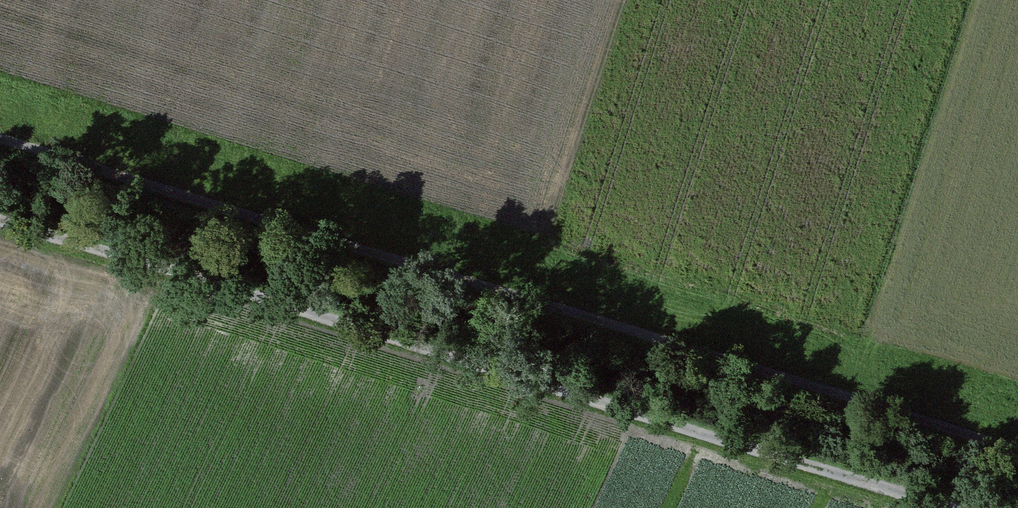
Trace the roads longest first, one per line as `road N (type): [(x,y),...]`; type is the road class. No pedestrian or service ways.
road 1 (track): [(1017,452),(0,142)]
road 2 (track): [(957,507),(0,212)]

